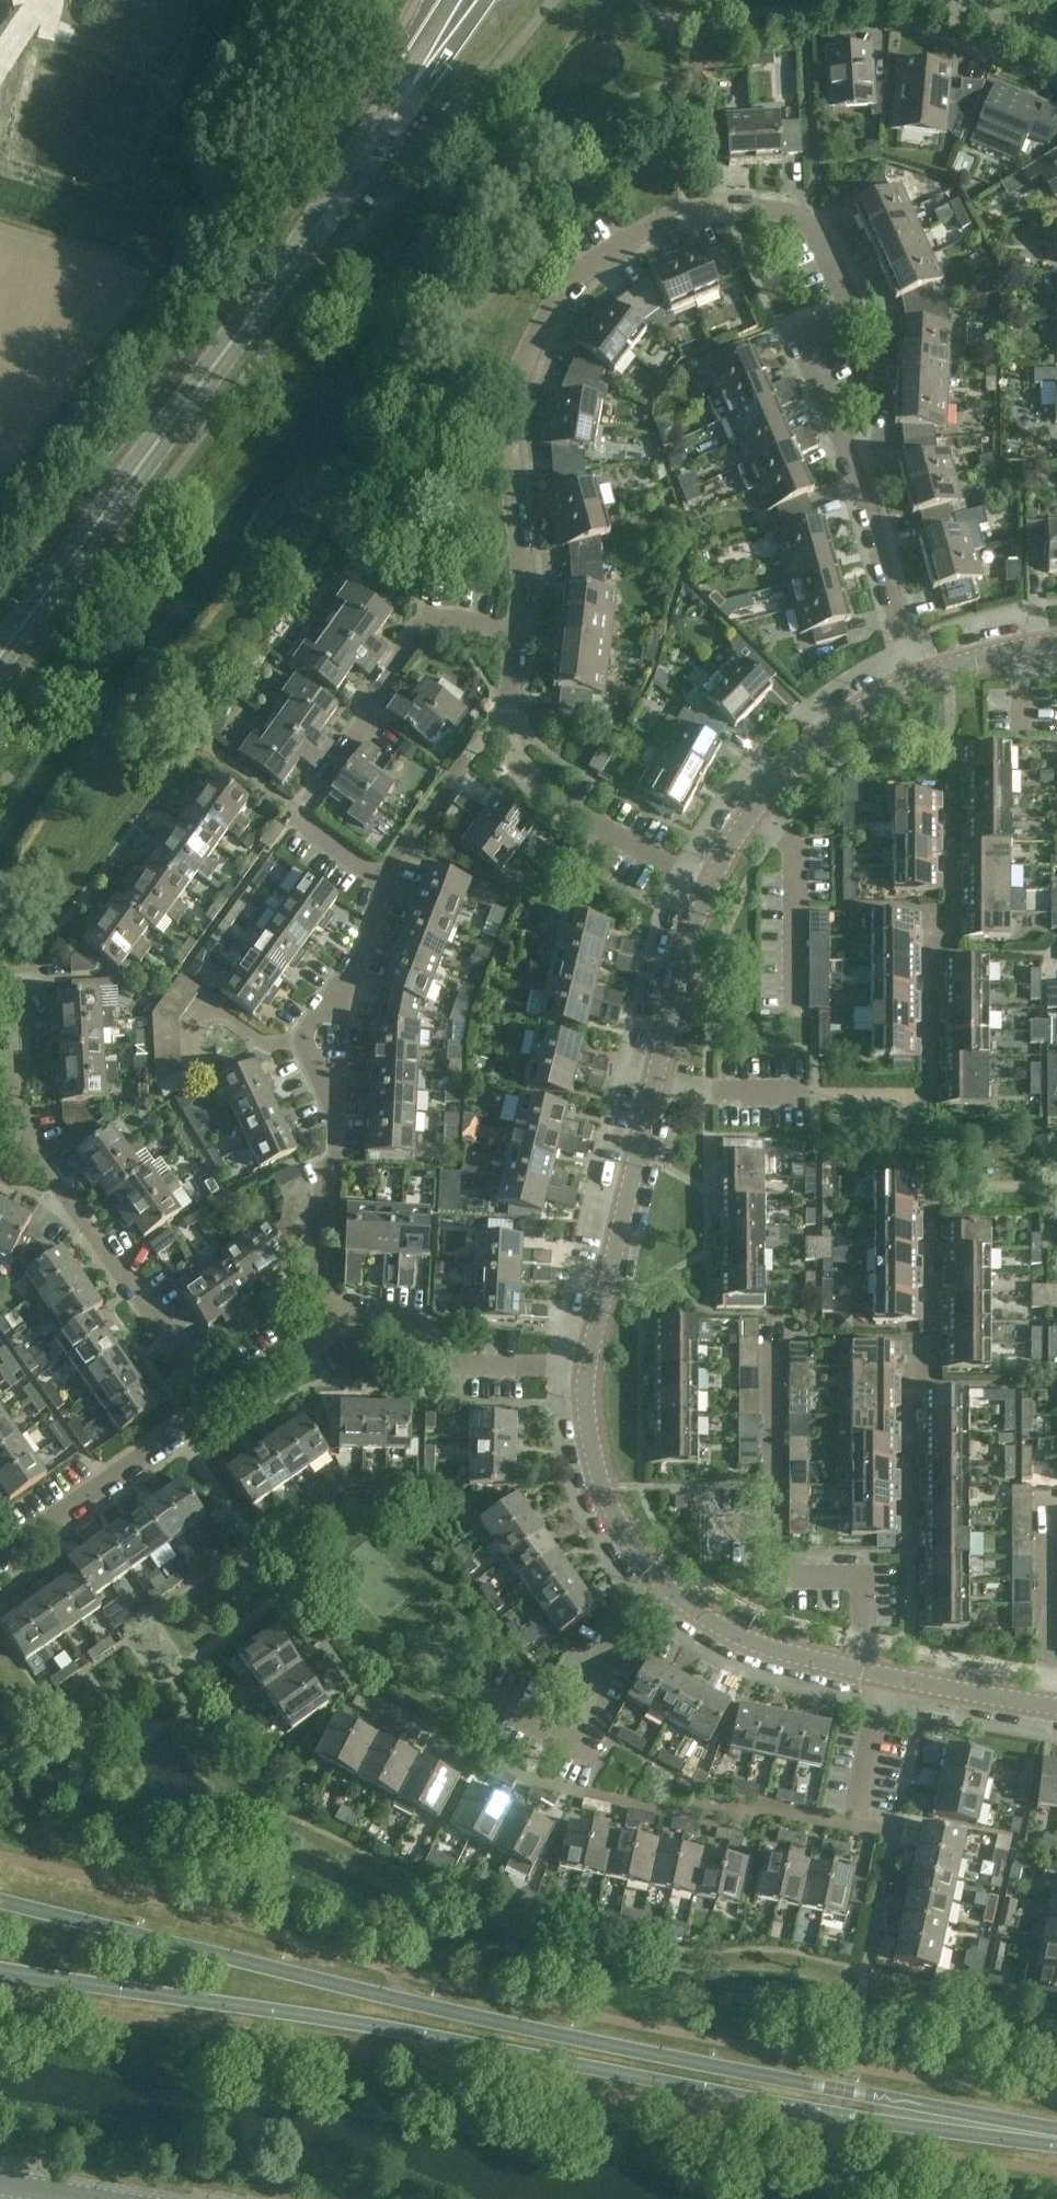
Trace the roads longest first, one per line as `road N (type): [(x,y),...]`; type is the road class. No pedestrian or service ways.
road 1 (secondary): [(1015,2131),(423,2008),(0,1901)]
road 2 (secondary): [(0,1972),(480,2047),(836,2117),(1015,2131)]
road 3 (secondary): [(0,654),(359,166),(457,13)]
road 4 (residential): [(914,687),(855,475),(799,342),(854,318),(820,241),(796,224),(726,210)]
road 5 (residential): [(518,631),(522,566),(508,450),(515,382),(539,327),(578,275),(624,243),(726,210)]
road 6 (residential): [(217,1406),(15,1128),(11,978),(40,978)]
road 7 (tertiary): [(705,901),(586,1372)]
road 8 (residential): [(330,1314),(318,1268),(320,1173),(333,1163),(337,1138),(334,1109),(304,1041),(354,967),(385,881)]
road 9 (residential): [(385,881),(296,821),(361,731),(365,703),(431,618),(518,631)]
road 10 (residential): [(665,1587),(609,1649),(564,1746),(477,1704)]
road 11 (residential): [(330,1314),(374,1316),(409,1327),(448,1360),(475,1370),(586,1372)]
road 12 (residential): [(0,1560),(217,1406)]
road 13 (residential): [(705,901),(570,817),(517,763),(506,735)]
road 14 (tertiary): [(586,1372),(588,1455),(598,1486),(614,1527),(665,1587)]
road 15 (residential): [(774,1532),(777,1560),(797,1576),(863,1576),(858,1672)]
road 16 (tertiary): [(665,1587),(747,1640),(858,1672)]
road 17 (tertiary): [(914,687),(809,756),(754,816)]
road 18 (residential): [(794,1001),(789,852),(754,816)]
road 19 (residential): [(385,881),(481,741),(506,735)]
road 20 (residential): [(774,1532),(773,1339)]
road 21 (tertiary): [(887,1678),(1056,1709)]
road 22 (tertiary): [(1056,649),(1018,653),(914,687)]
road 23 (residential): [(217,1406),(317,1335),(330,1314)]
road 24 (residential): [(887,1678),(858,1818)]
road 25 (residential): [(1056,49),(932,0)]

